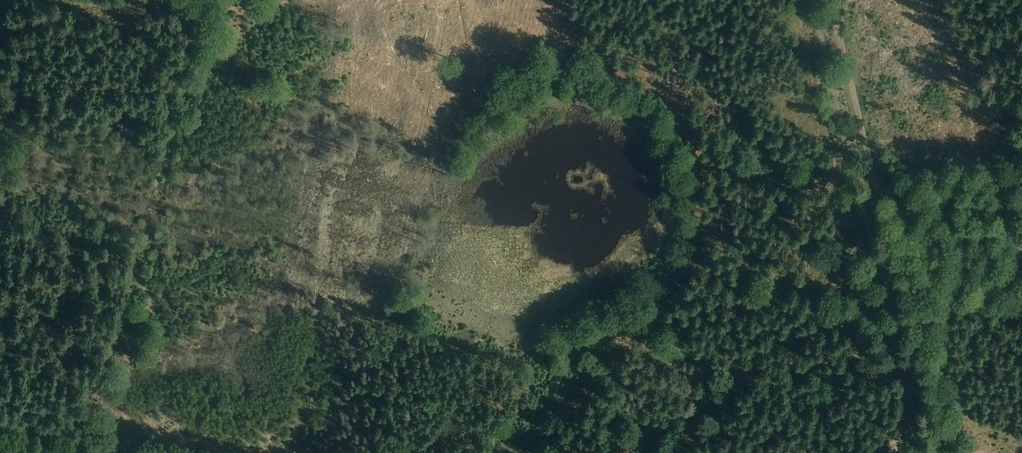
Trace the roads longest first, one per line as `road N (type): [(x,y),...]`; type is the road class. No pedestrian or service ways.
road 1 (track): [(203,0),(67,452)]
road 2 (track): [(941,452),(832,0)]
road 3 (track): [(0,419),(152,452)]

